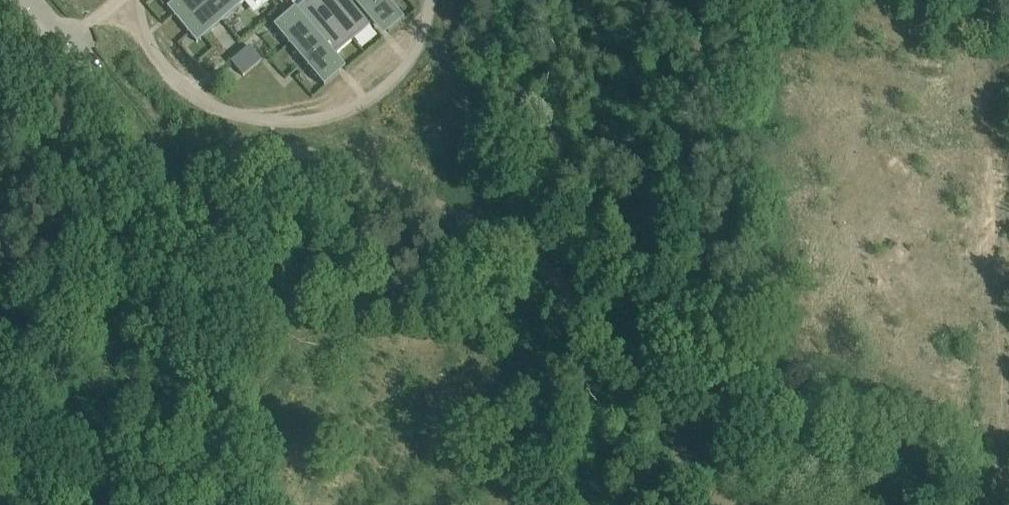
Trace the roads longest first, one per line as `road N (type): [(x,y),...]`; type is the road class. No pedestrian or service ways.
road 1 (unclassified): [(148,234),(227,172),(266,157),(330,161),(497,235),(569,302)]
road 2 (unclassified): [(569,302),(514,320),(279,309),(226,291),(148,234)]
road 3 (unclassified): [(617,364),(677,305),(699,243),(703,51),(714,0)]
road 4 (unclassified): [(754,504),(692,483),(667,457),(617,364)]
road 5 (unclassified): [(0,361),(148,234)]

